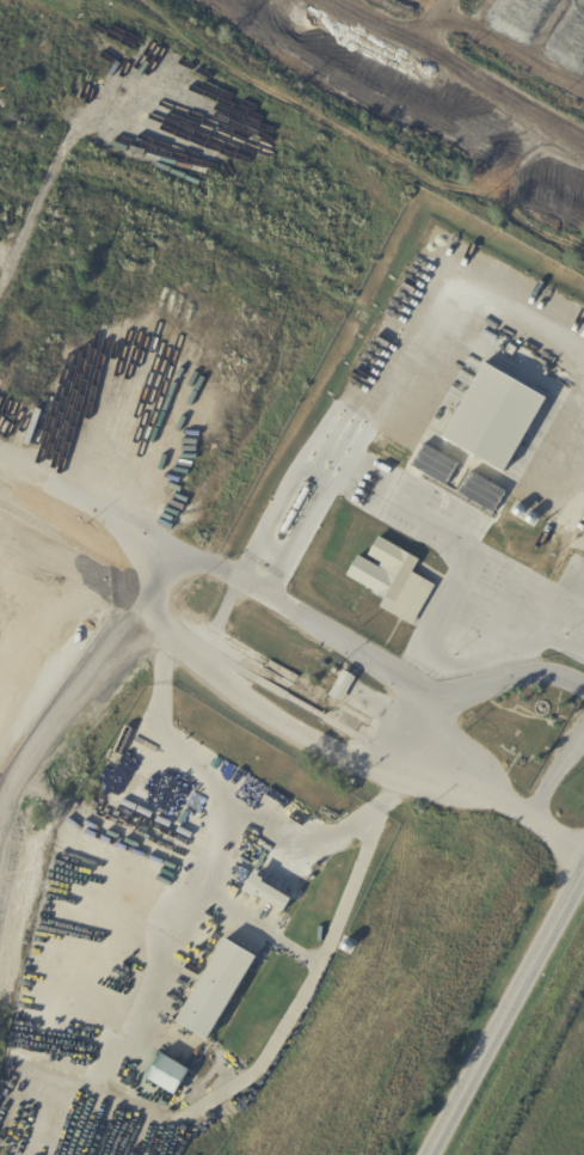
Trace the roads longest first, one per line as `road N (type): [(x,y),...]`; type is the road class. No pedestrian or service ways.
road 1 (secondary): [(428,1154),(583,868)]

